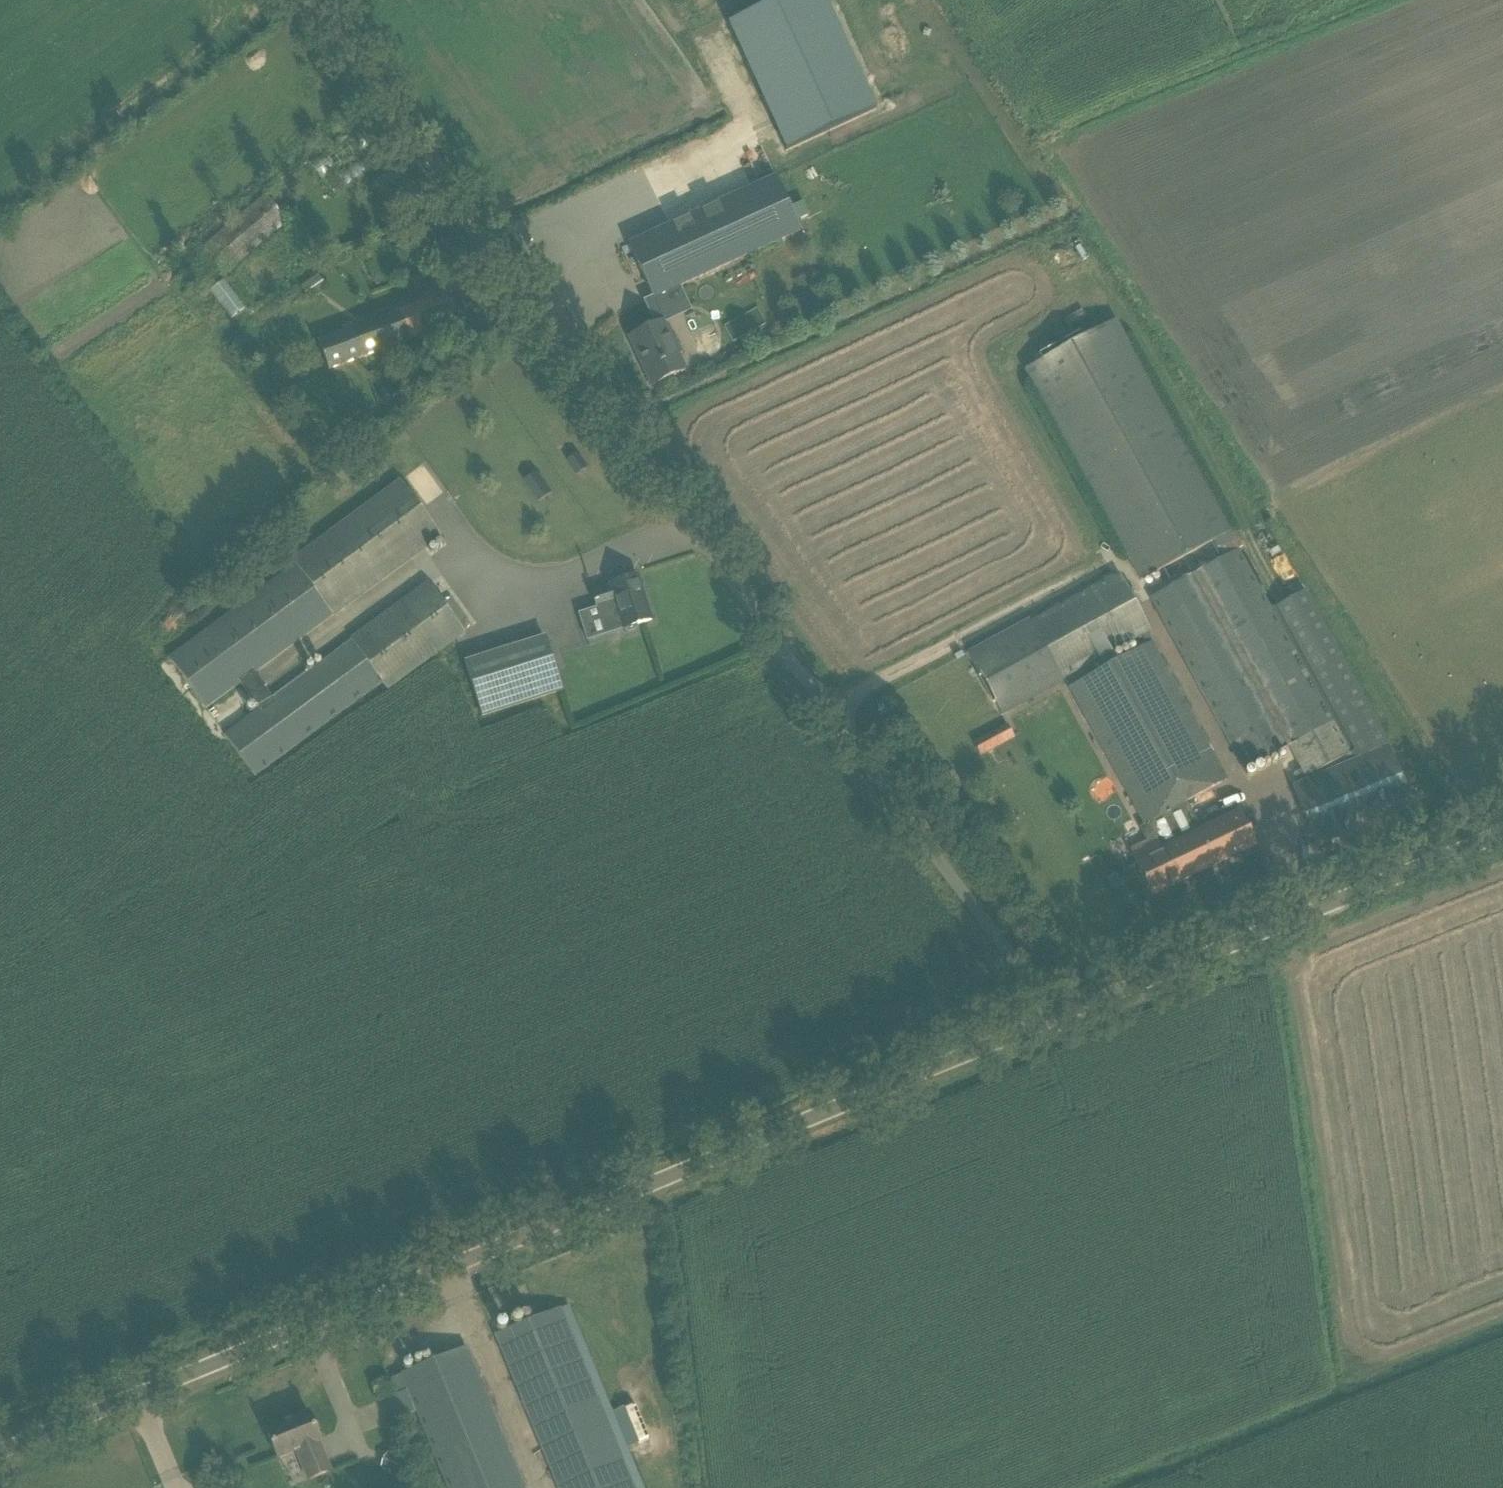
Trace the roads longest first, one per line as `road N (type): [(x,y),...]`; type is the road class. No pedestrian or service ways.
road 1 (unclassified): [(0,1450),(1056,1017)]
road 2 (unclassified): [(1056,1017),(516,289)]
road 3 (unclassified): [(1056,1017),(1502,836)]
road 4 (track): [(516,289),(299,0)]

